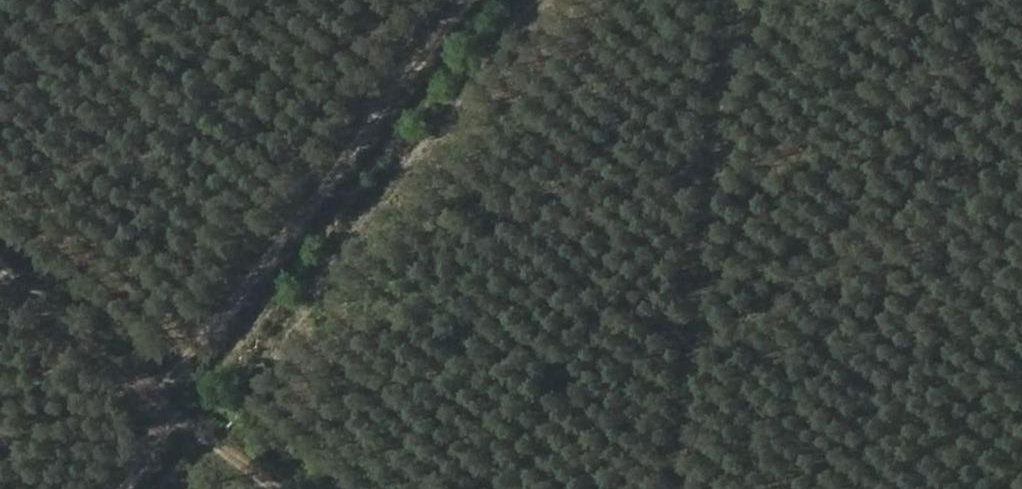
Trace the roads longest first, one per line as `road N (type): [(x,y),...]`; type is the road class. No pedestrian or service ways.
road 1 (track): [(183,389),(486,0)]
road 2 (track): [(700,488),(749,0)]
road 3 (track): [(310,488),(0,248)]

